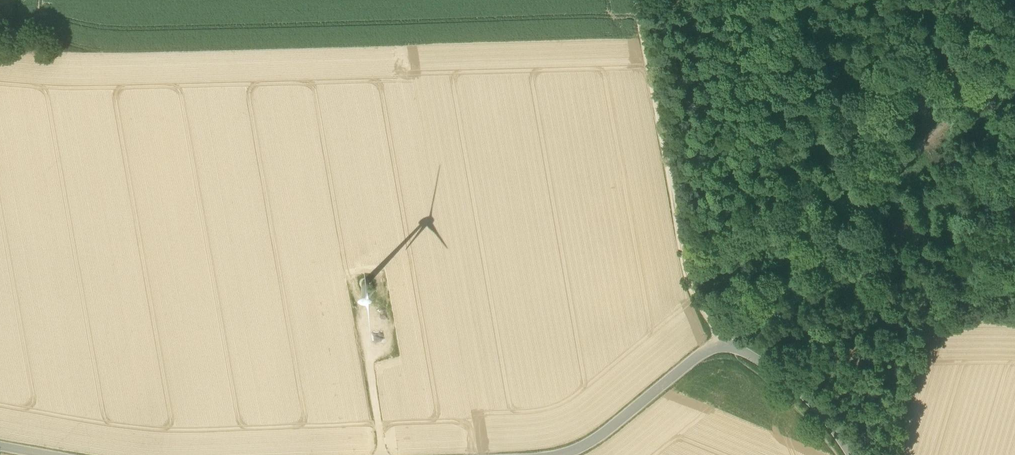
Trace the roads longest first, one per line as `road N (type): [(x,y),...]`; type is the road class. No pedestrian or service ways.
road 1 (track): [(1014,52),(724,341)]
road 2 (tertiary): [(848,454),(803,393),(724,341),(596,440),(562,454)]
road 3 (track): [(636,0),(692,280),(724,341)]
road 4 (track): [(385,454),(361,327)]

